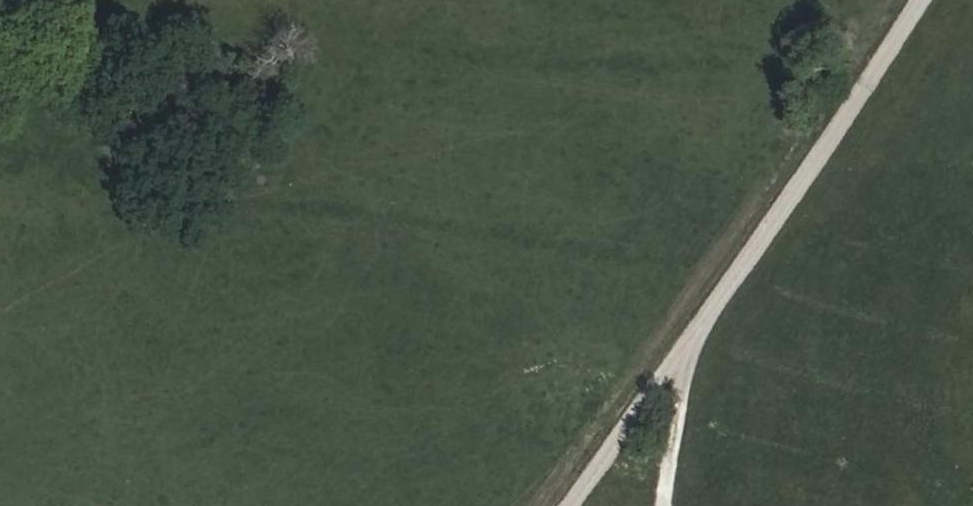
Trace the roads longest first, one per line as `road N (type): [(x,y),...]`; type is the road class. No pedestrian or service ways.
road 1 (track): [(922,0),(694,364),(579,505)]
road 2 (track): [(694,364),(666,505)]

